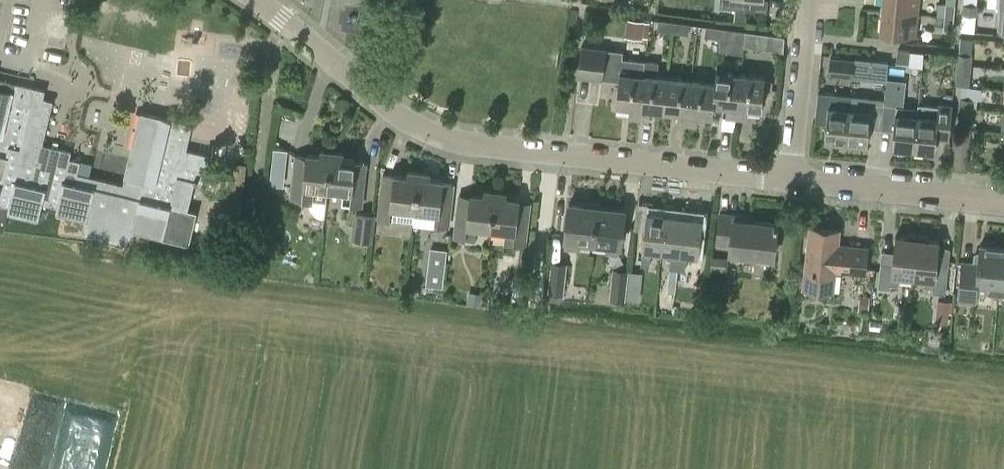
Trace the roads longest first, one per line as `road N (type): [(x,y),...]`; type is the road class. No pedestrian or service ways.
road 1 (residential): [(791,179),(442,138),(401,118),(256,0)]
road 2 (track): [(552,154),(508,468)]
road 3 (residential): [(1003,201),(791,179)]
road 4 (residential): [(791,179),(808,0)]

